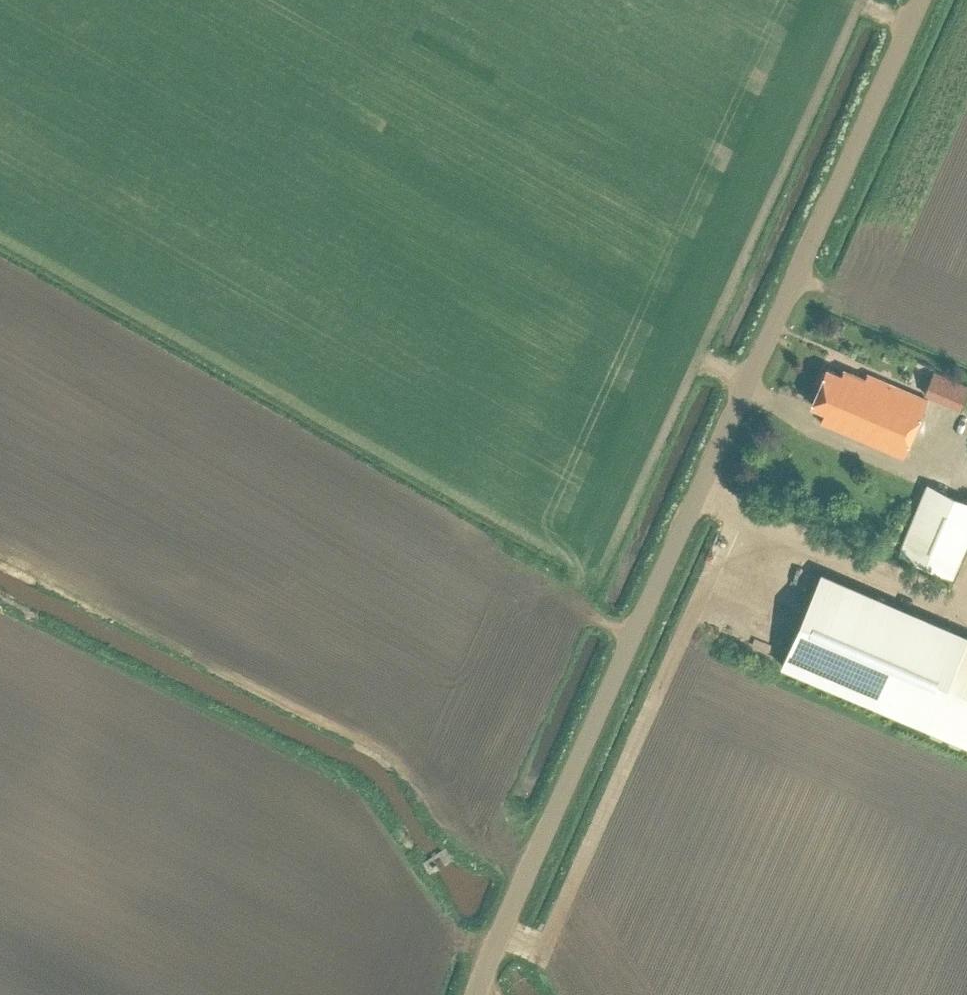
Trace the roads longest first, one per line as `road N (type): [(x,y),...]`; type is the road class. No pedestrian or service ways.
road 1 (unclassified): [(477,994),(922,0)]

